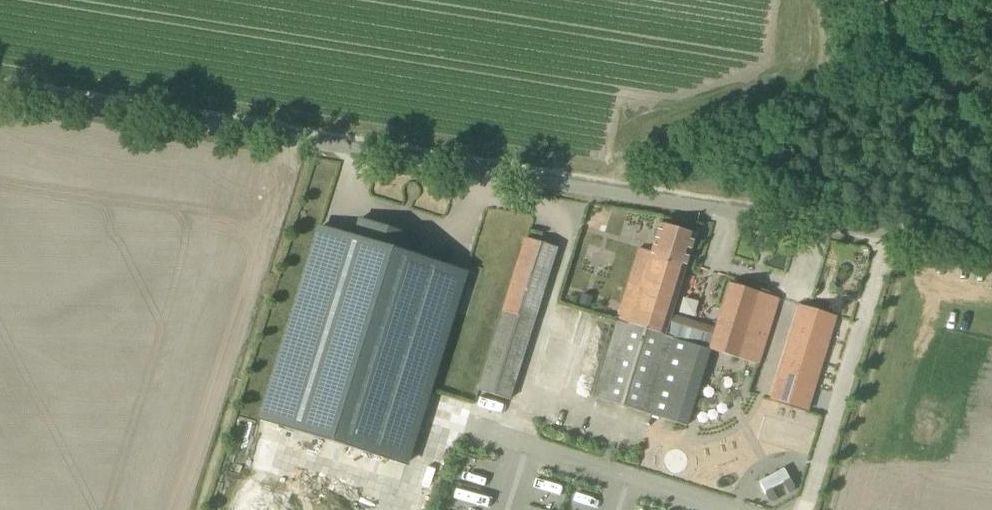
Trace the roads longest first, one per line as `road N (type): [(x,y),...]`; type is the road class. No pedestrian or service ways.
road 1 (unclassified): [(991,247),(617,197),(0,90)]
road 2 (track): [(617,197),(621,172),(662,135),(803,90),(828,52),(822,0)]

